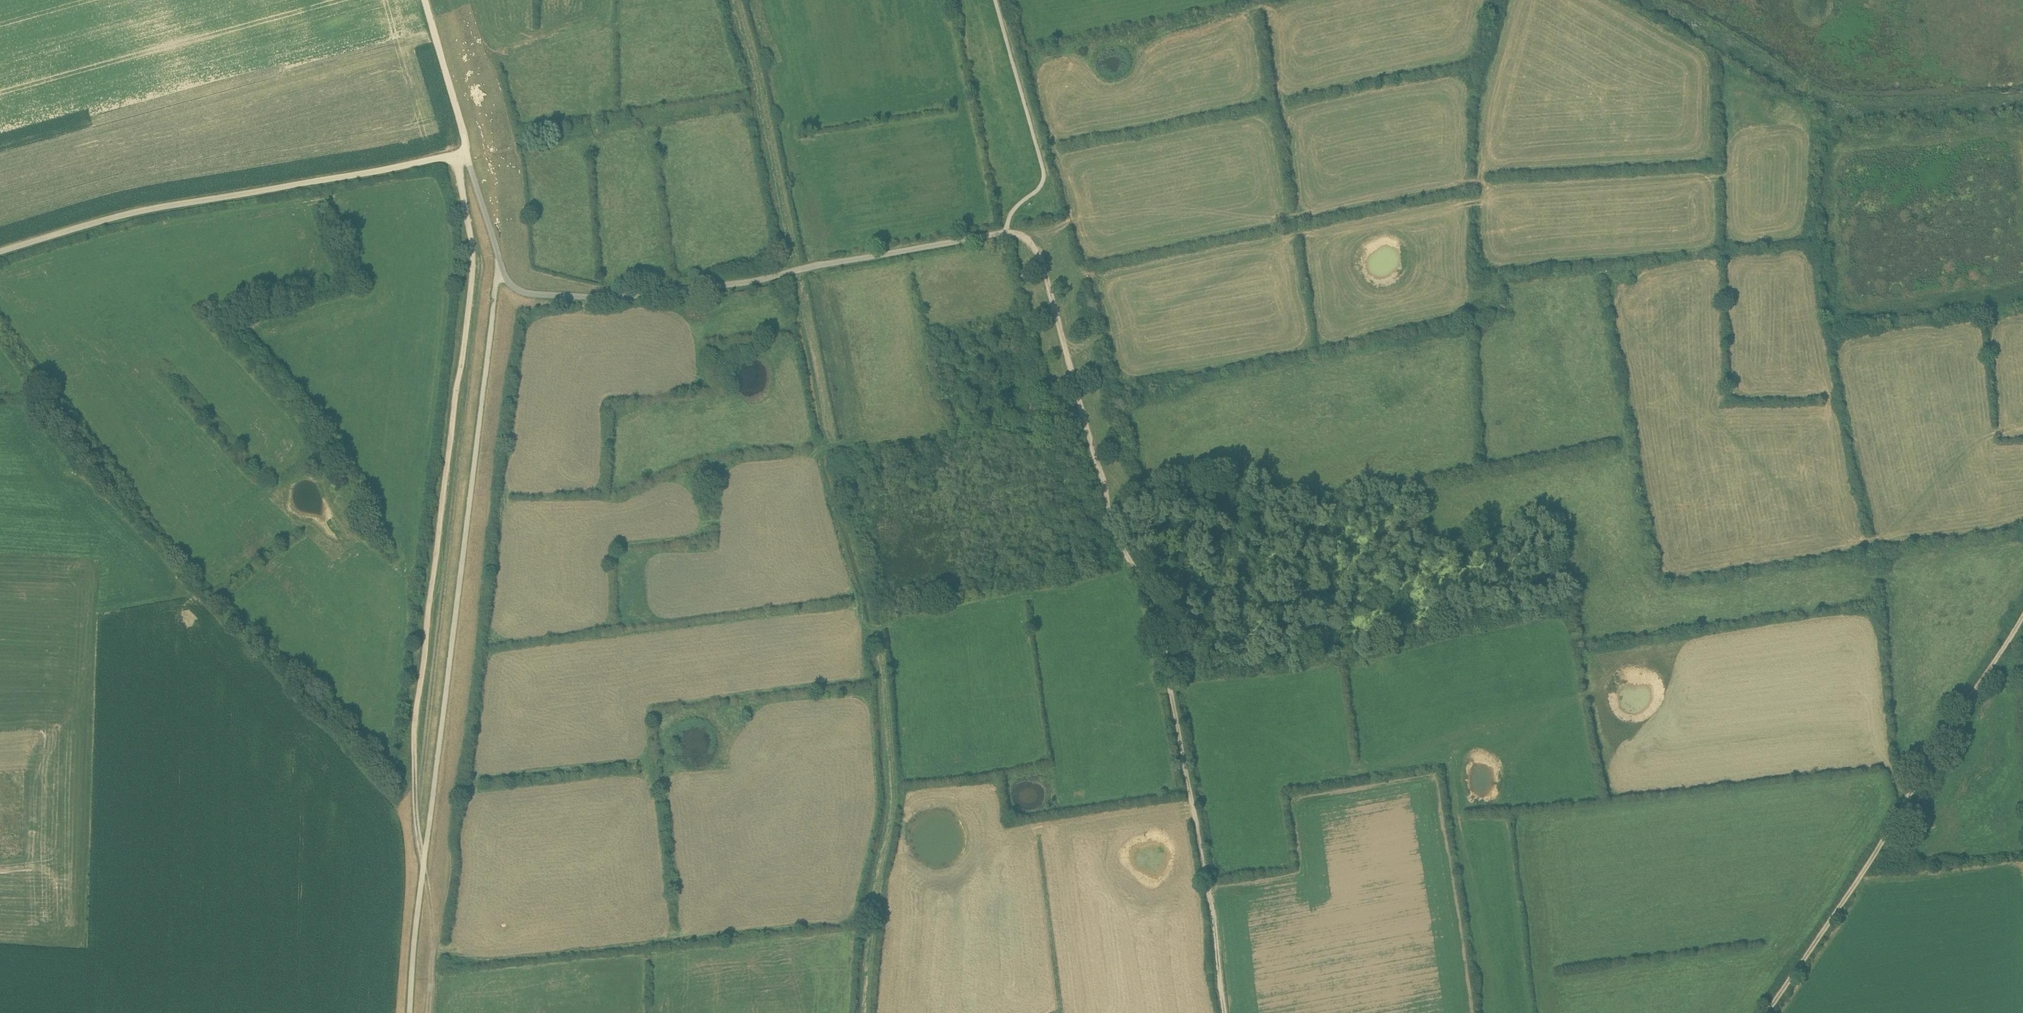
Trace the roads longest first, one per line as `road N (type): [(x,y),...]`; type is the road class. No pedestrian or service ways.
road 1 (track): [(427,1012),(434,937),(413,734),(473,267),(457,154)]
road 2 (track): [(1224,1012),(1165,621),(1113,520),(1046,279)]
road 3 (track): [(1006,231),(609,297),(519,290),(499,260)]
road 4 (track): [(0,251),(141,210),(466,152)]
road 5 (track): [(1766,1012),(2022,615)]
road 6 (track): [(466,152),(426,0)]

